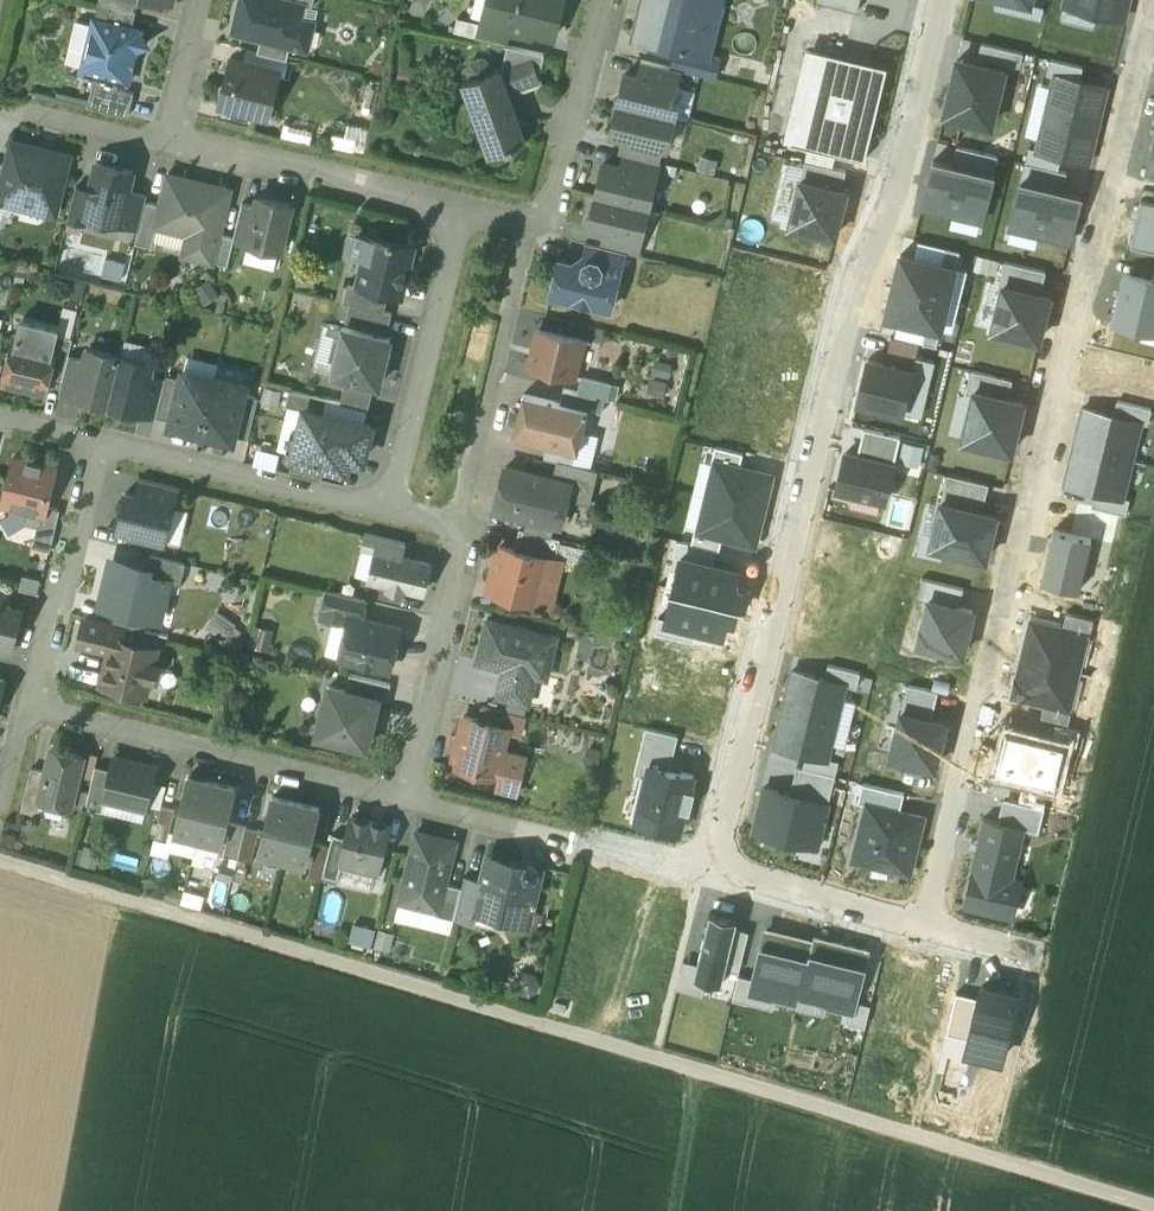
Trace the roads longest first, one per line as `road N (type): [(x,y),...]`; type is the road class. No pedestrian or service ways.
road 1 (residential): [(928,934),(1066,340),(1097,275),(1153,29)]
road 2 (residential): [(940,0),(901,178),(857,273),(710,873)]
road 3 (track): [(698,1069),(0,862)]
road 4 (track): [(1153,1207),(698,1069)]
road 5 (residential): [(32,706),(406,802)]
road 6 (residential): [(385,512),(452,530),(464,555),(406,802)]
road 7 (residential): [(603,0),(552,204),(531,228),(461,213)]
road 8 (residential): [(406,802),(710,873)]
road 9 (residential): [(385,512),(461,213)]
road 10 (residential): [(461,213),(165,150)]
road 11 (residential): [(97,445),(385,512)]
road 12 (residential): [(97,445),(32,706)]
road 13 (residential): [(710,873),(928,934)]
road 14 (residential): [(165,150),(0,111)]
road 15 (residential): [(202,0),(165,150)]
road 16 (track): [(698,1069),(676,1210)]
road 17 (residential): [(928,934),(1053,965)]

